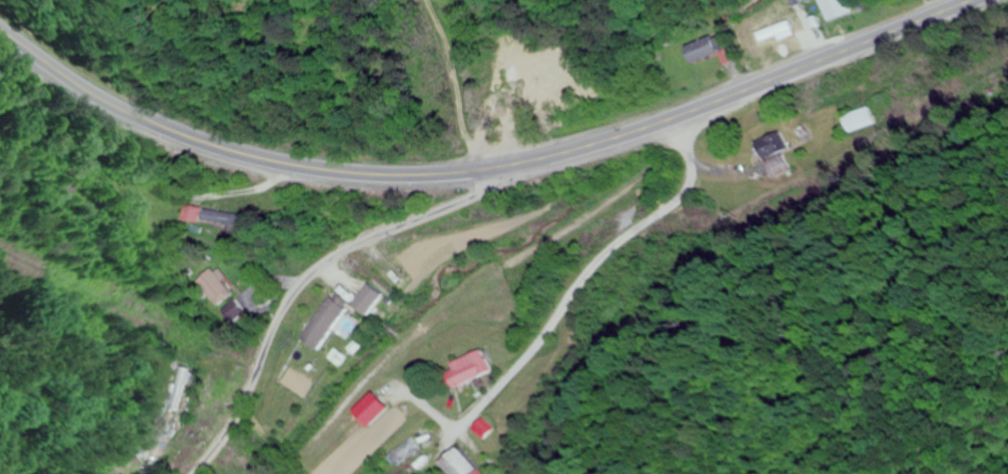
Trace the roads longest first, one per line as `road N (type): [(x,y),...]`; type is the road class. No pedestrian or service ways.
road 1 (primary): [(968,0),(611,139),(540,160),(424,174),(307,167),(195,139),(102,95),(0,27)]
road 2 (residential): [(199,473),(245,405),(287,307),(316,272),(571,151)]

